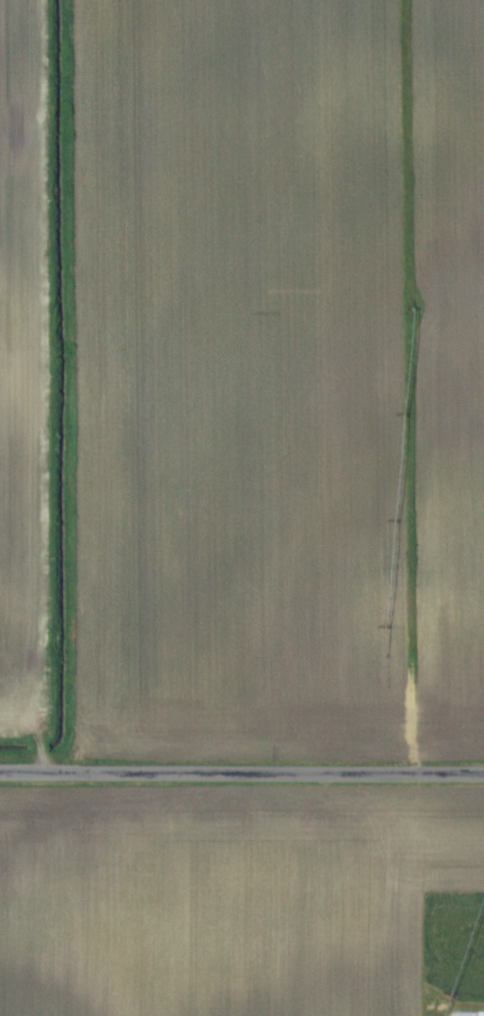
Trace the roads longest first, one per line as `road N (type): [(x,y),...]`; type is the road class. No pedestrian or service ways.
road 1 (residential): [(0,767),(483,770)]

